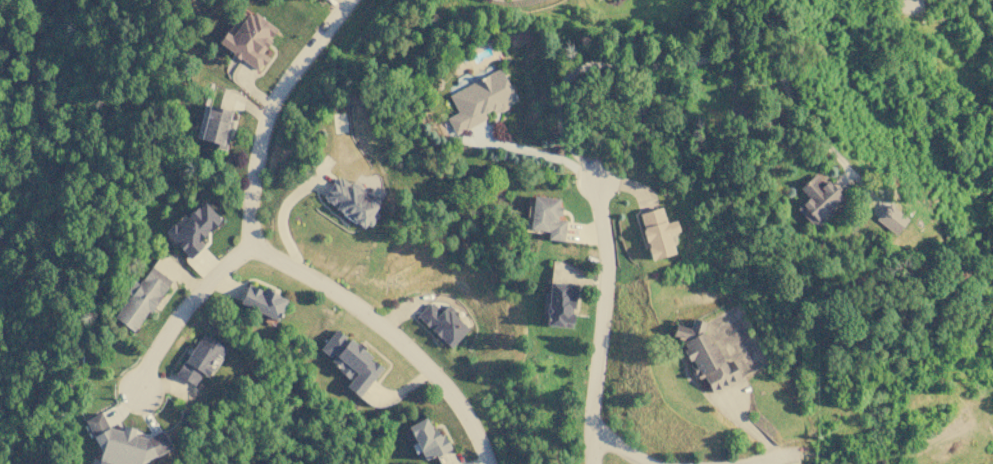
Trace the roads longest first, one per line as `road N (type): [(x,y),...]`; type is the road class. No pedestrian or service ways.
road 1 (residential): [(352,0),(271,130),(253,187),(258,248),(391,333),(442,376),(496,463)]
road 2 (residential): [(603,463),(595,433),(607,261),(595,173)]
road 3 (residential): [(258,248),(183,322),(138,394)]

